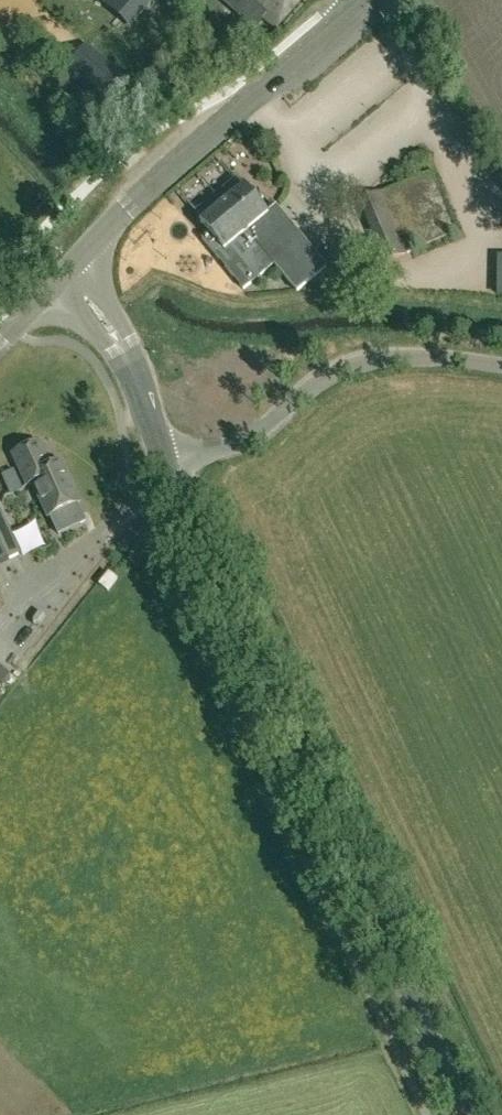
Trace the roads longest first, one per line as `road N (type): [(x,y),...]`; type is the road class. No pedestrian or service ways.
road 1 (tertiary): [(469,1114),(169,477)]
road 2 (secondary): [(70,264),(367,3)]
road 3 (unclassified): [(501,363),(401,355),(362,362),(331,373),(244,442),(169,477)]
road 4 (tertiary): [(169,477),(123,351),(70,264)]

